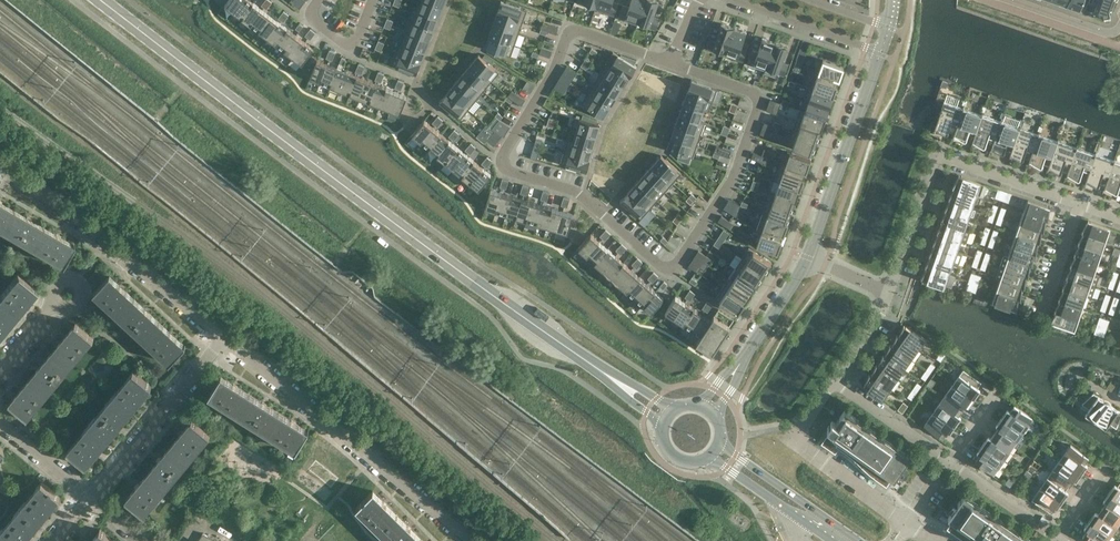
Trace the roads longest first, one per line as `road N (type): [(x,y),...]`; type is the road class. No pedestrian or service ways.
road 1 (residential): [(669,63),(575,32),(502,162),(582,197),(664,267),(680,260),(729,188),(756,108),(745,90),(690,71)]
road 2 (secondary): [(624,388),(414,238),(104,0)]
road 3 (residential): [(470,540),(223,339)]
road 4 (residential): [(1080,205),(939,157),(892,292)]
road 5 (residential): [(223,339),(0,166)]
road 6 (tertiary): [(880,53),(807,260)]
road 7 (residential): [(90,498),(223,339)]
road 8 (residential): [(906,521),(798,442),(832,381)]
road 9 (secondary): [(860,540),(719,439)]
road 10 (residential): [(733,0),(880,53)]
road 11 (secondary): [(710,455),(833,540)]
road 12 (residential): [(952,462),(832,381)]
road 13 (residential): [(1060,537),(952,462)]
road 14 (tertiary): [(807,260),(738,366)]
road 15 (residential): [(1119,24),(1102,35),(1006,0)]

